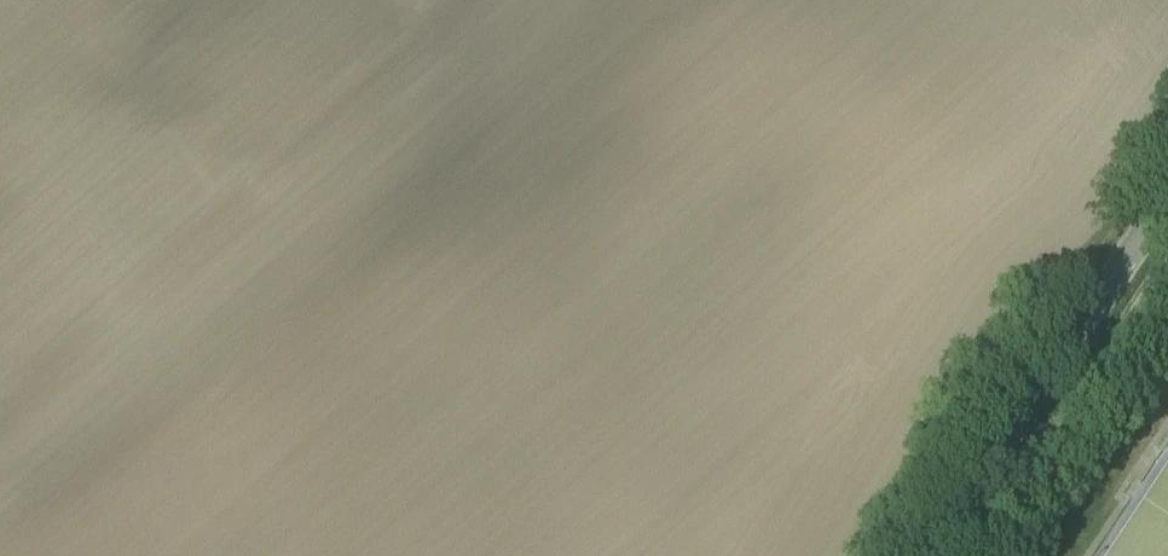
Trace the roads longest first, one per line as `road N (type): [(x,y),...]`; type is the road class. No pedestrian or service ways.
road 1 (secondary): [(927,555),(1167,193)]

